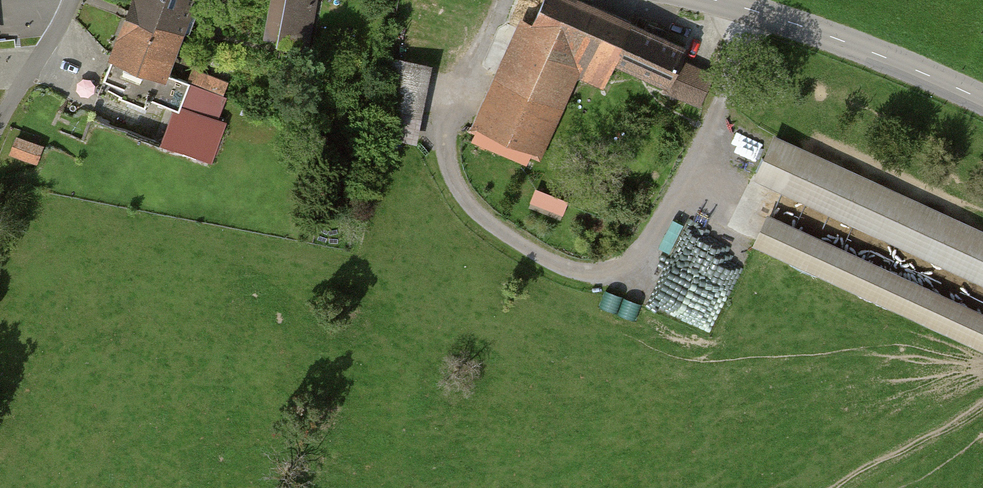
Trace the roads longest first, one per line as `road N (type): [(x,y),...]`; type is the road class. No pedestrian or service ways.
road 1 (tertiary): [(982,100),(714,0)]

